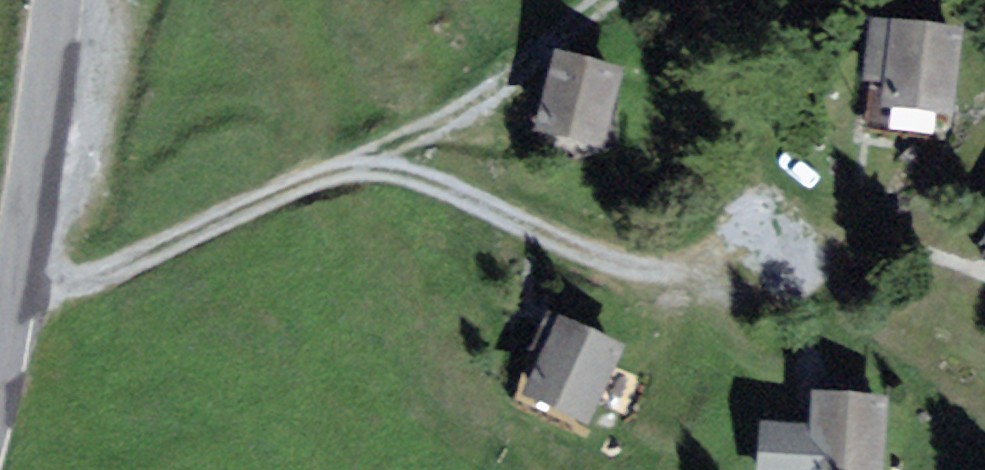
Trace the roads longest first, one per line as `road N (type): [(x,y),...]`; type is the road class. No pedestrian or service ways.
road 1 (track): [(12,294),(91,279),(330,173),(374,167),(458,192),(626,268),(710,268)]
road 2 (tertiary): [(59,0),(0,342)]

